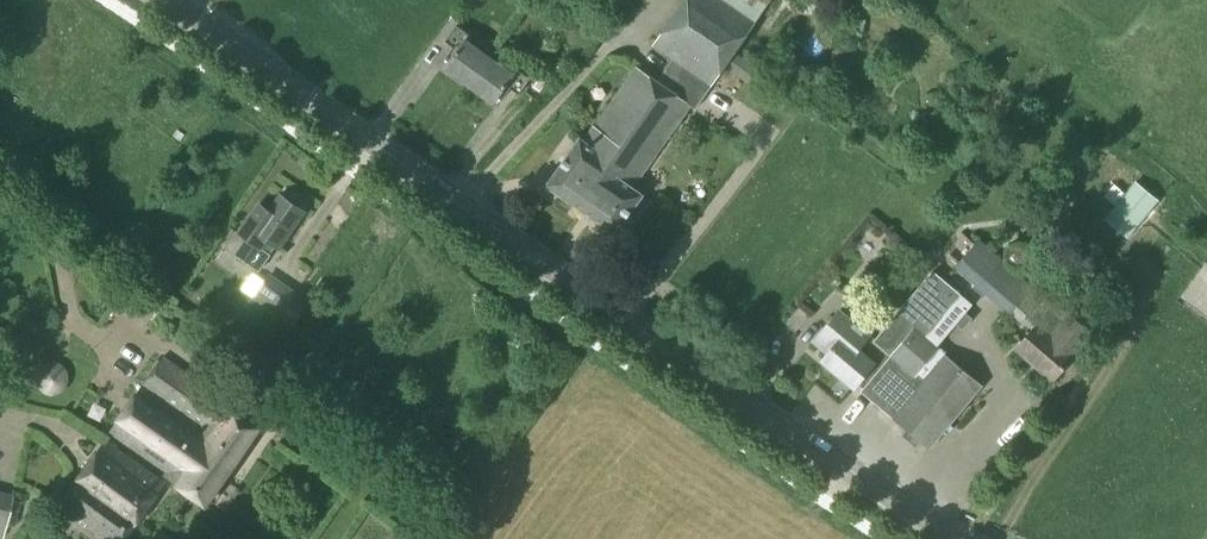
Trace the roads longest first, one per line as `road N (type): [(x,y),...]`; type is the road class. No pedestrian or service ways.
road 1 (tertiary): [(960,538),(163,0)]

